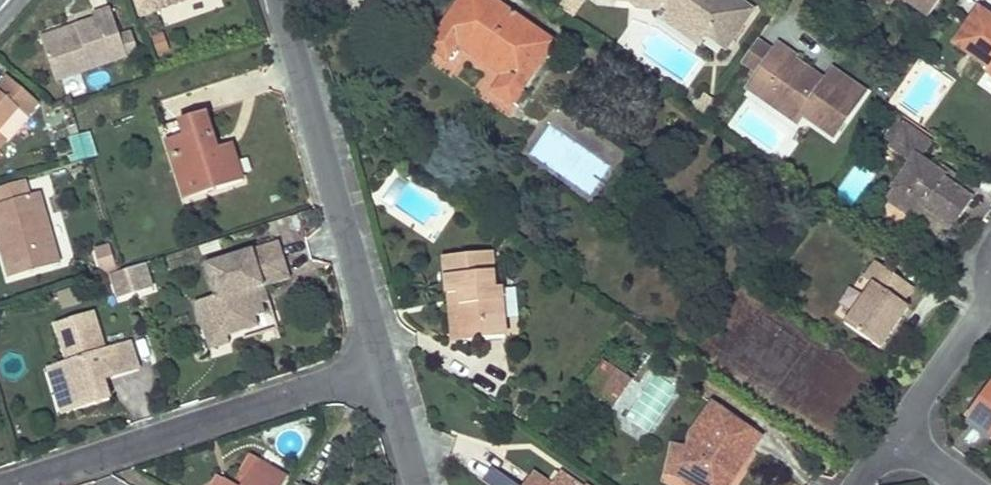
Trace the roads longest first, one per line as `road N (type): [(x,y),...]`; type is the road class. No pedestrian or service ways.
road 1 (residential): [(383,370),(5,484)]
road 2 (residential): [(278,0),(383,370)]
road 3 (residential): [(990,271),(978,315),(894,436)]

